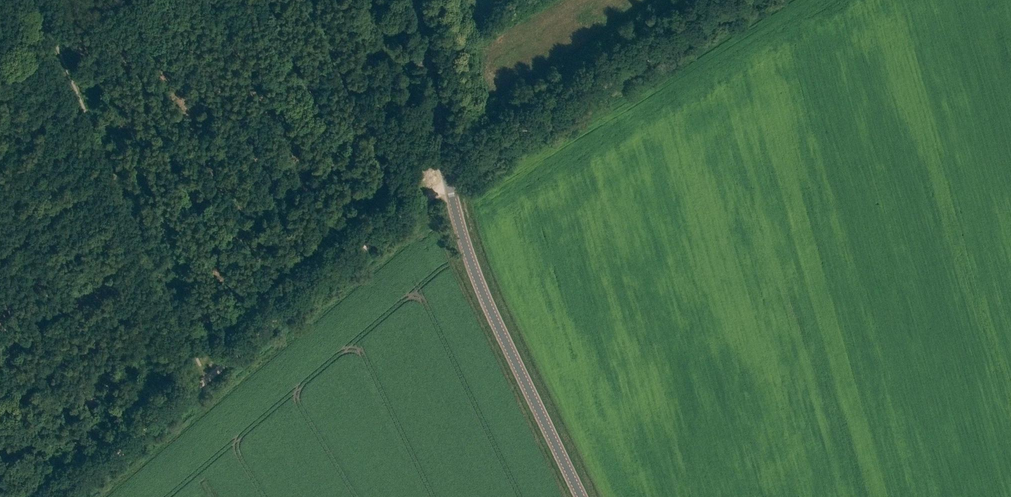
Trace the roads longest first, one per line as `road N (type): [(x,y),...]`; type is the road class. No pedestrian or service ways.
road 1 (track): [(749,0),(465,172),(209,379)]
road 2 (secondary): [(581,496),(474,270),(411,0)]
road 3 (track): [(68,496),(209,379)]

